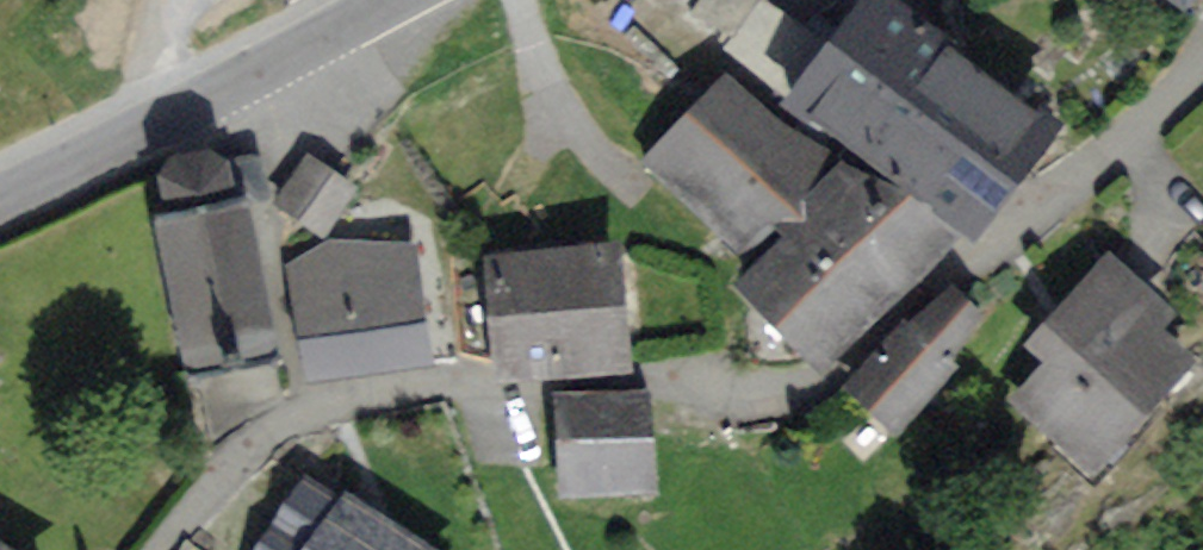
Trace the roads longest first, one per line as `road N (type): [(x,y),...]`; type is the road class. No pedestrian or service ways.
road 1 (residential): [(154,549),(264,436),(343,403),(400,391),(558,382),(783,389),(836,365),(992,245),(1202,61)]
road 2 (tertiary): [(386,0),(0,190)]

